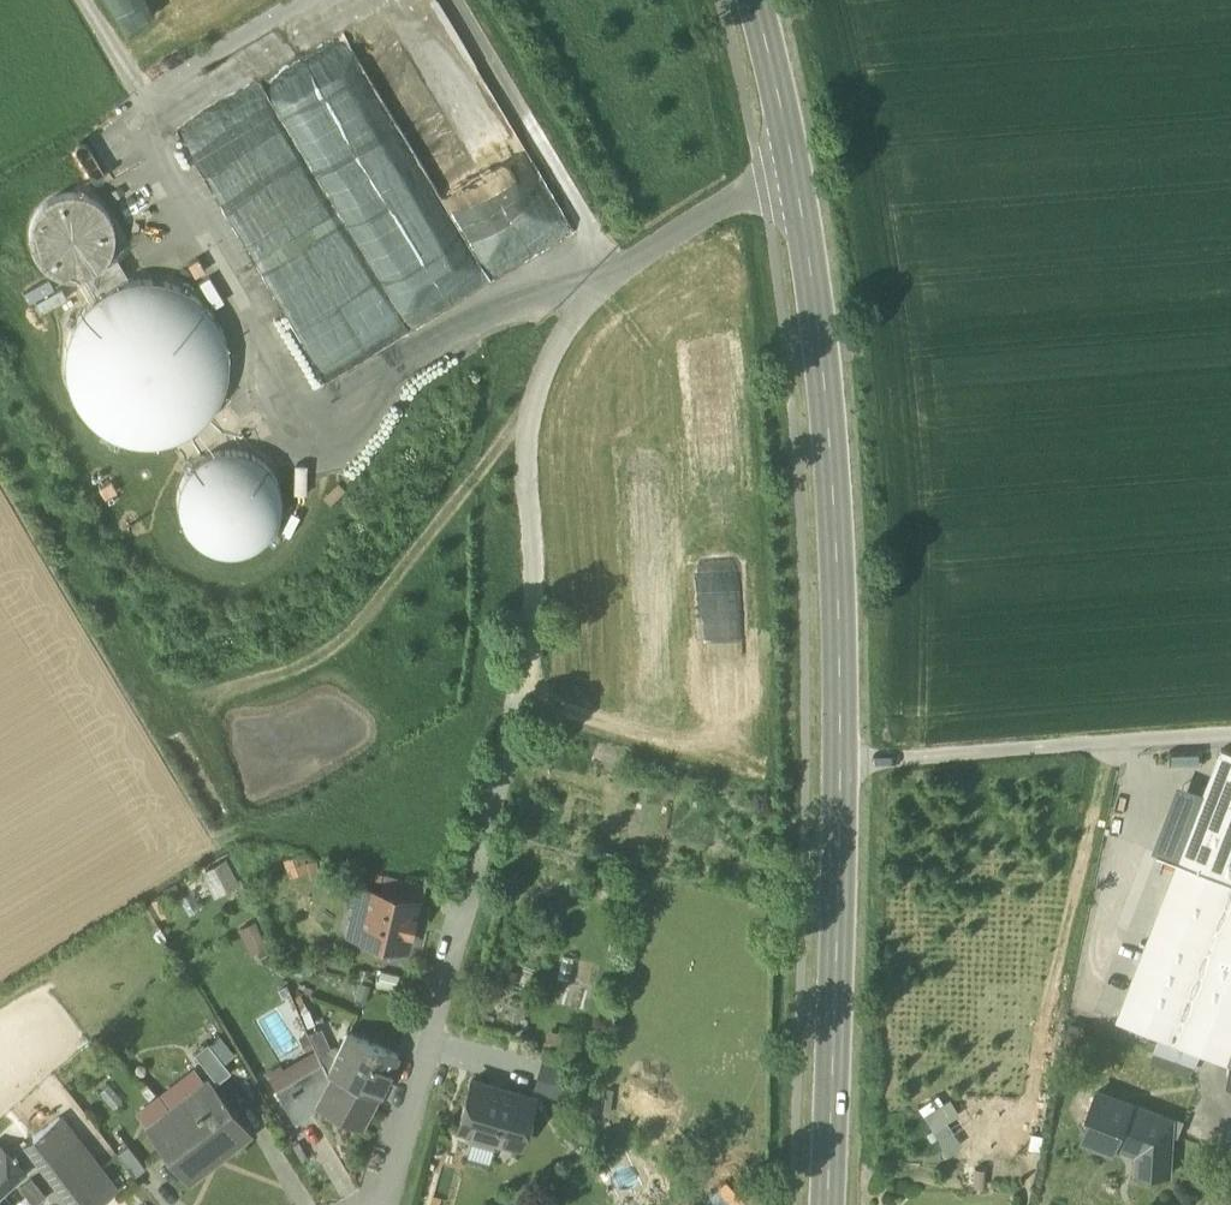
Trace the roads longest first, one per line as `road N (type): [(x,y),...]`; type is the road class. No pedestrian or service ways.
road 1 (residential): [(379,1204),(530,663),(537,374),(598,278),(792,165)]
road 2 (secondary): [(840,760),(824,379),(792,165)]
road 3 (secondary): [(826,1204),(840,760)]
road 4 (unclassified): [(1230,731),(840,760)]
road 5 (secondary): [(792,165),(754,0)]

